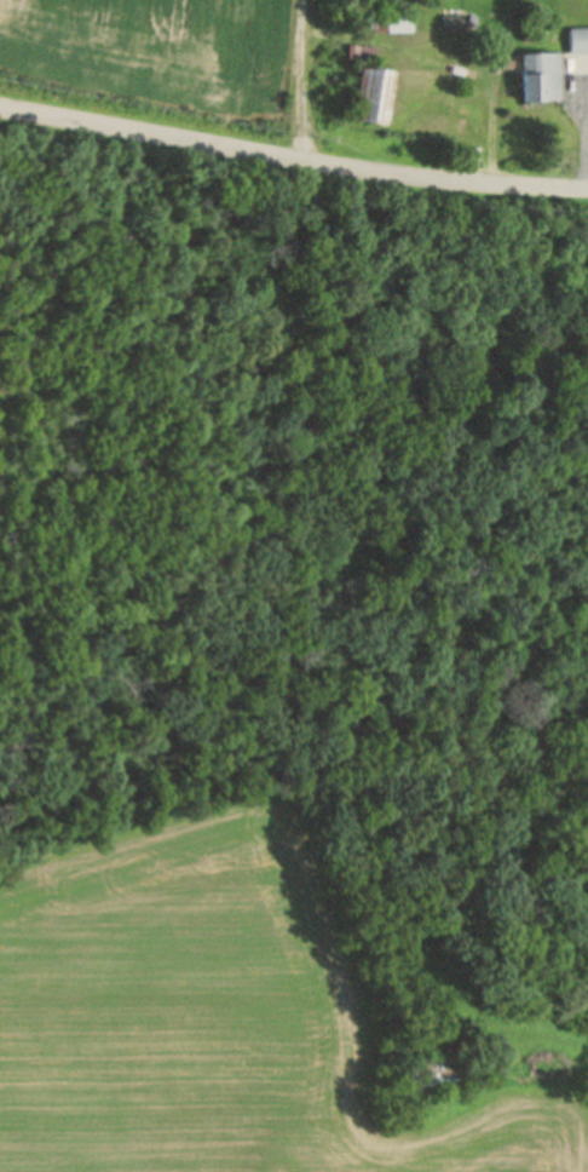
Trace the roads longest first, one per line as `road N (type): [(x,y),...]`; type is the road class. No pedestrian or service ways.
road 1 (residential): [(587,188),(328,167),(0,112)]
road 2 (track): [(273,751),(338,793),(356,874),(477,1012),(587,1056)]
road 3 (track): [(309,18),(324,33),(386,41),(394,53),(488,79),(495,99),(494,184)]
road 4 (track): [(313,0),(305,64),(309,163)]

